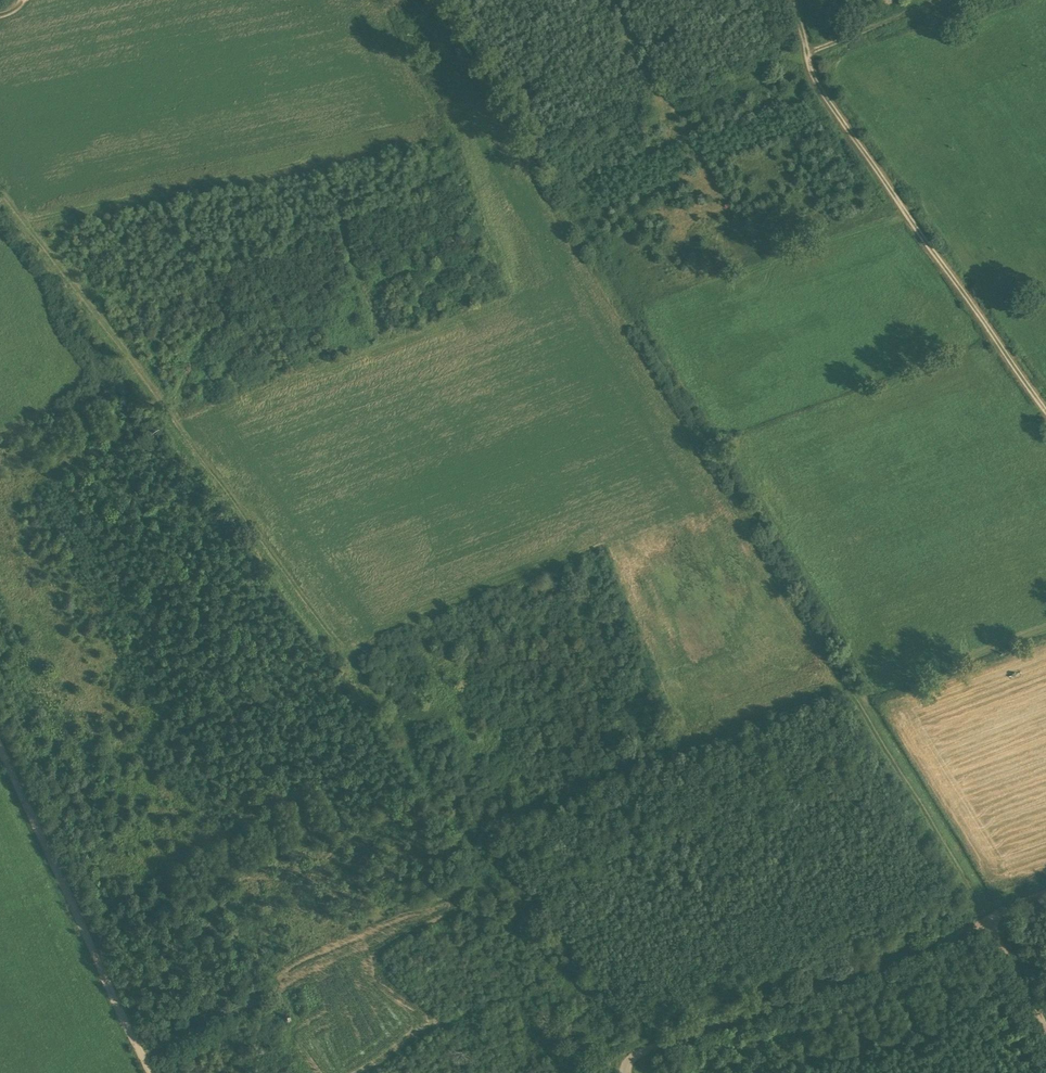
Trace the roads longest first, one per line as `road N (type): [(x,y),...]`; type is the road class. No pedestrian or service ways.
road 1 (track): [(846,686),(464,54)]
road 2 (track): [(374,686),(0,188)]
road 3 (track): [(1045,409),(811,76),(790,0)]
road 4 (track): [(693,745),(846,686),(987,924)]
road 5 (track): [(990,923),(805,996),(646,1047),(626,1062),(626,1072)]
road 6 (track): [(151,1072),(0,747)]
road 7 (track): [(300,1018),(274,988),(144,1057)]
road 8 (track): [(1045,1028),(990,923),(1045,891)]
road 9 (track): [(807,50),(661,103)]
road 10 (track): [(807,53),(945,0)]
road 11 (track): [(601,0),(620,10),(661,103)]

